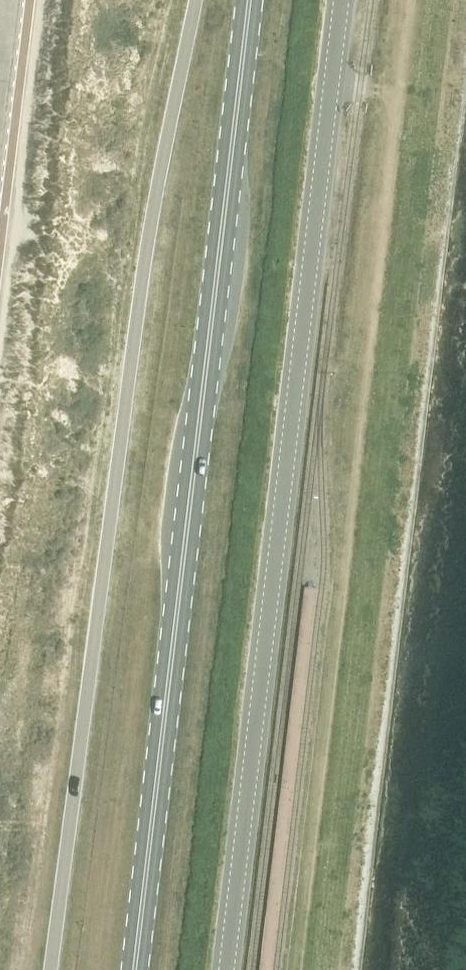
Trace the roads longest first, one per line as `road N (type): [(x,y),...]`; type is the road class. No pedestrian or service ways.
road 1 (primary): [(196,0),(148,236),(50,969)]
road 2 (primary): [(133,969),(248,0)]
road 3 (tertiary): [(224,969),(339,0)]

